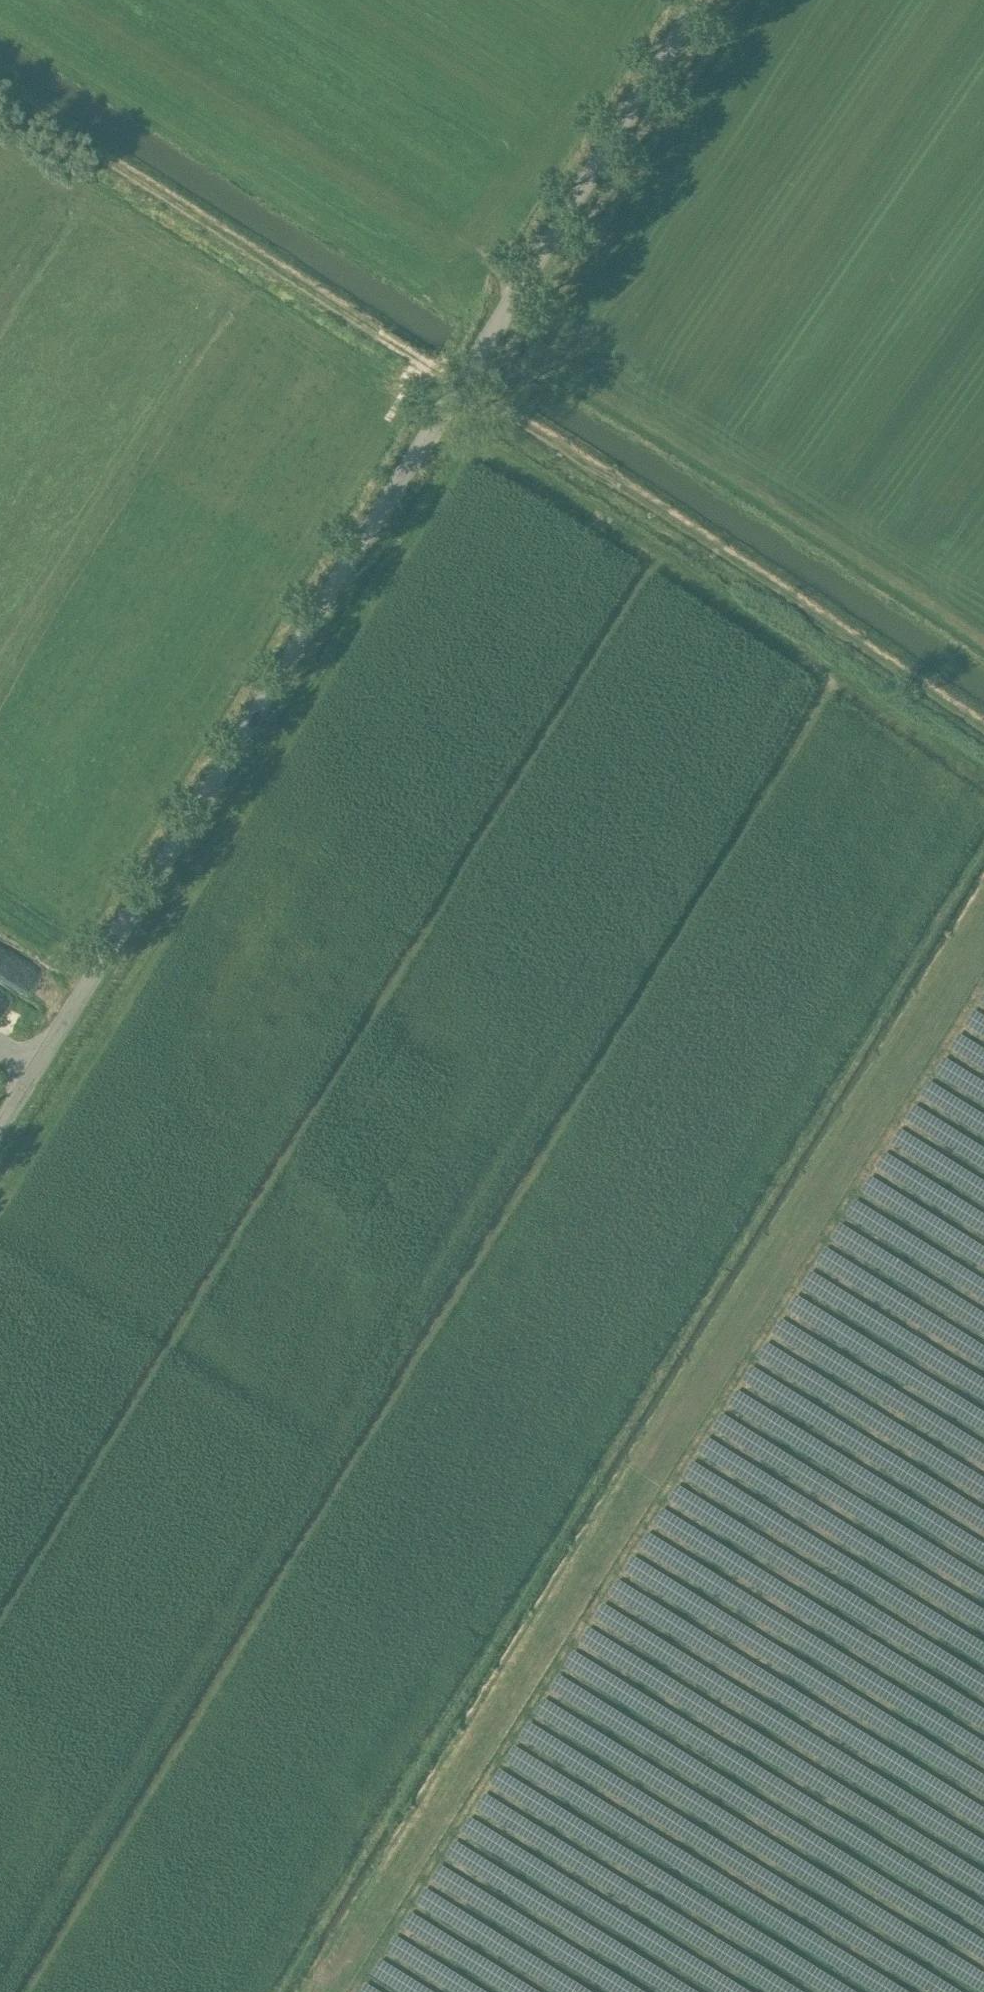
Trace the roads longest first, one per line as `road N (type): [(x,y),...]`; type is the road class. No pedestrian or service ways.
road 1 (unclassified): [(0,1132),(702,0)]

